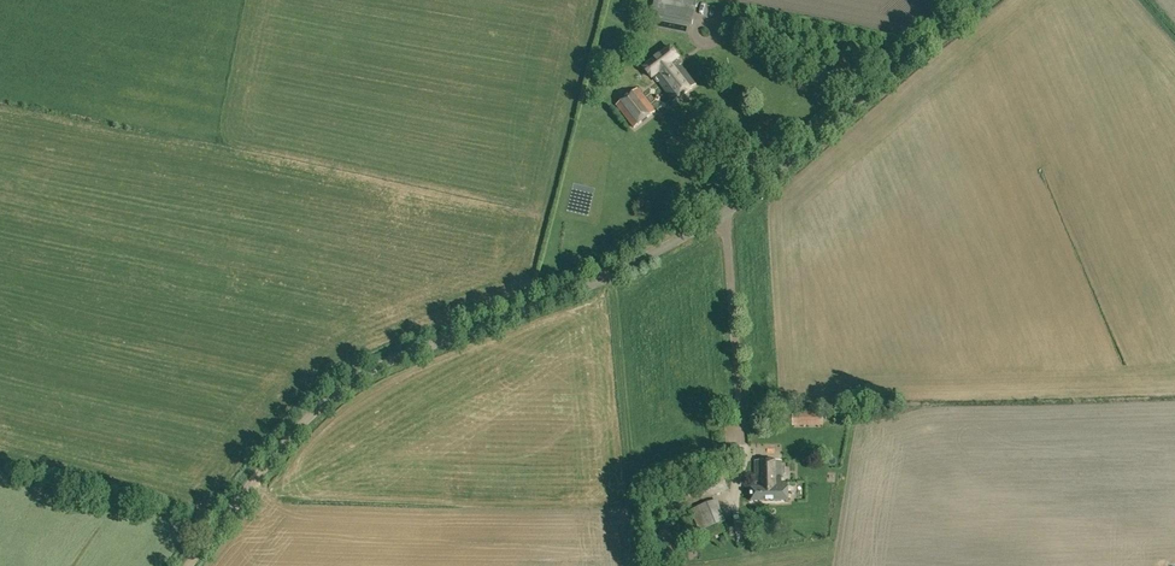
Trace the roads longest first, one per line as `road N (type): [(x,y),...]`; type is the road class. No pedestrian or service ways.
road 1 (unclassified): [(178,565),(295,417),(336,382),(416,340),(615,268),(685,232),(747,194),(971,0)]

